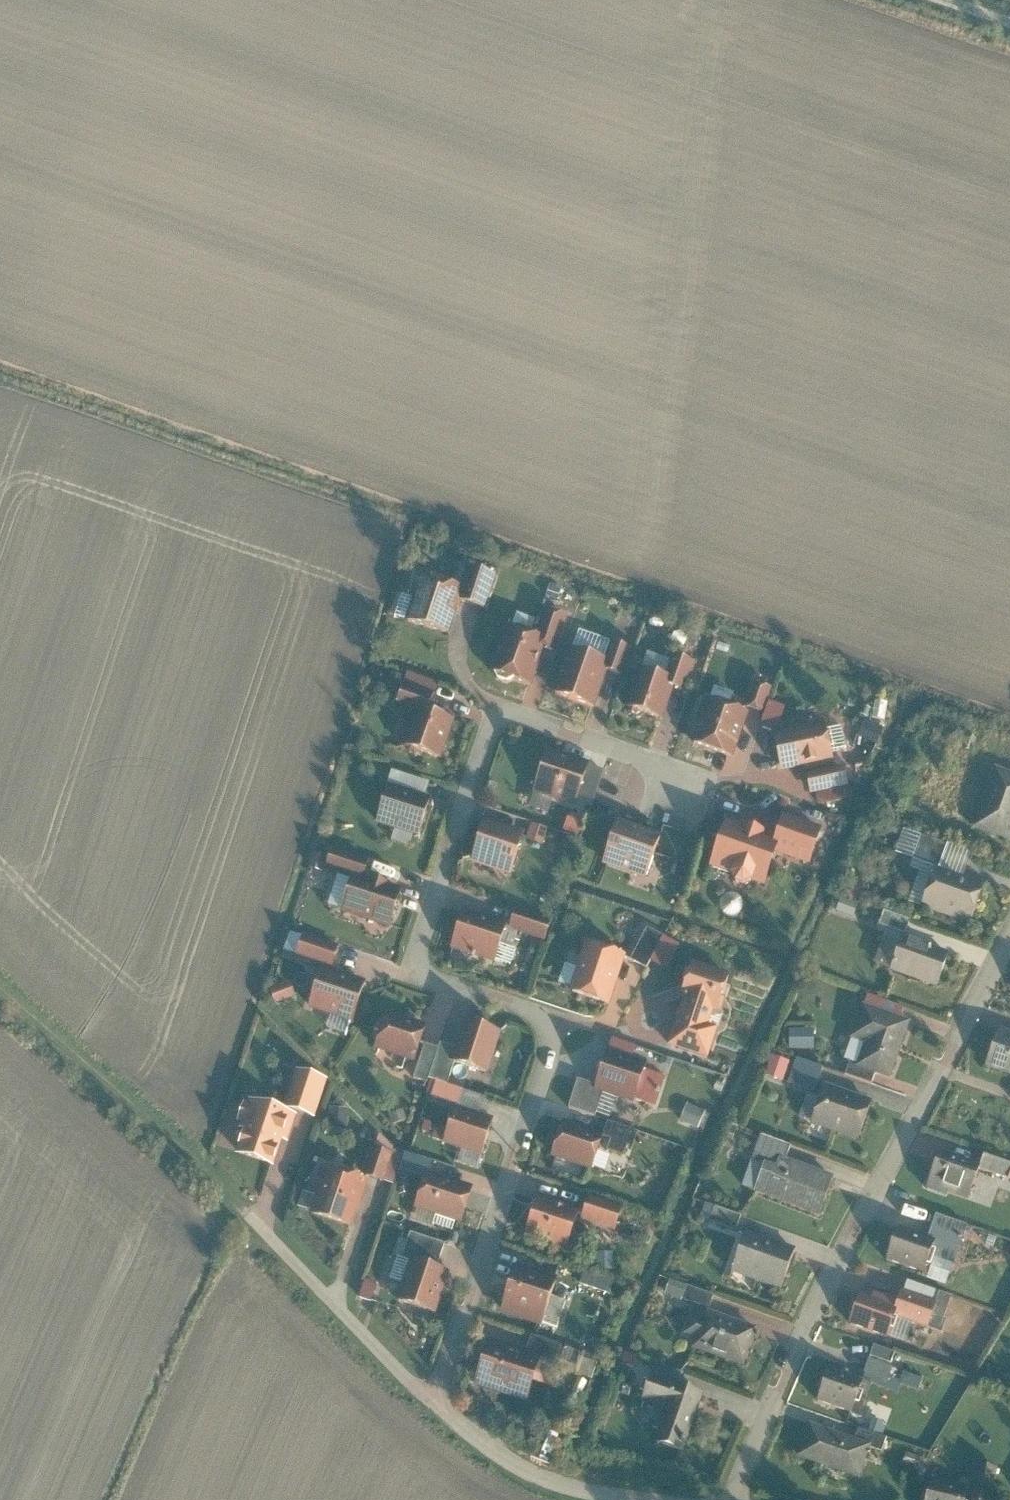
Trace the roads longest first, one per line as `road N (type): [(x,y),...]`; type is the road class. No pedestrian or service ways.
road 1 (residential): [(431,1398),(558,1030),(414,978),(490,725),(510,715),(656,763),(676,794)]
road 2 (residential): [(735,1499),(802,1334),(1009,945)]
road 3 (track): [(251,1220),(0,981)]
road 4 (residential): [(251,1220),(431,1398)]
road 5 (residential): [(431,1398),(512,1461),(564,1485),(635,1499)]

